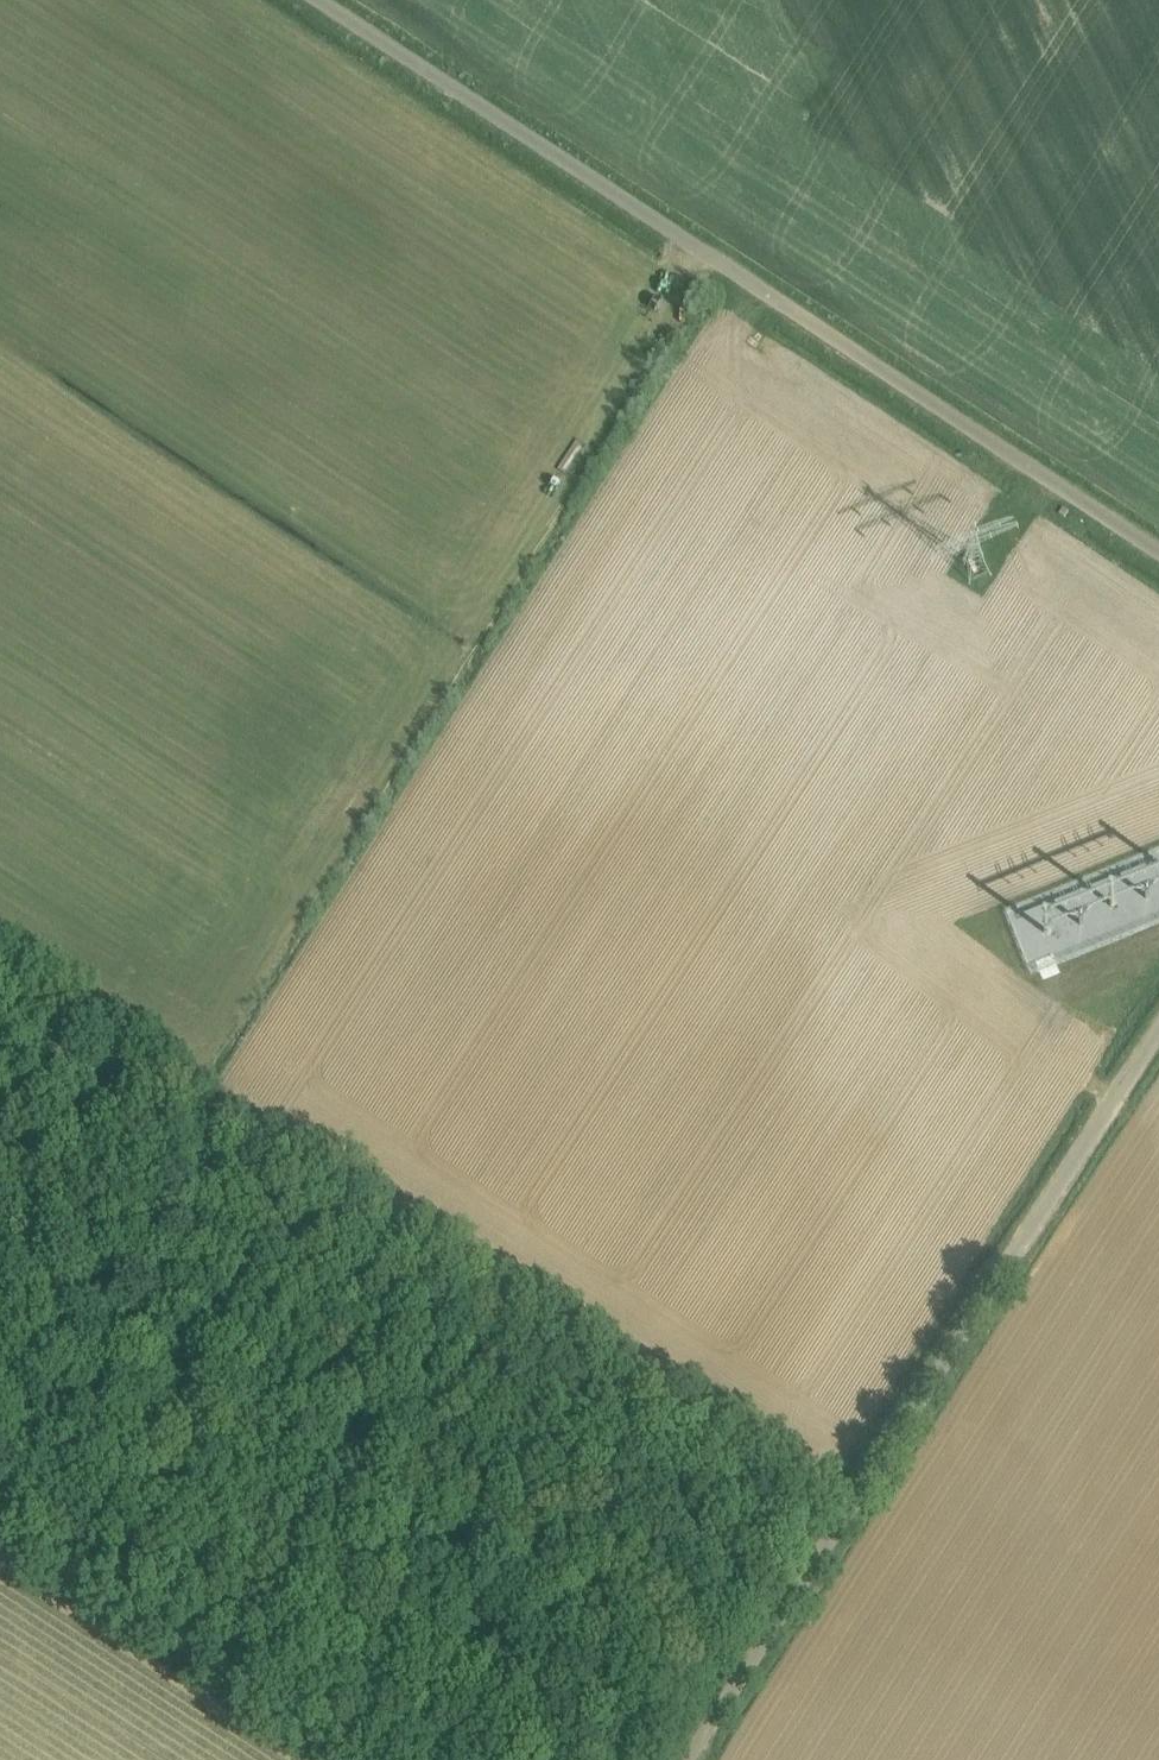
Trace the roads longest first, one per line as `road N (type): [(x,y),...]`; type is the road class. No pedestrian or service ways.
road 1 (unclassified): [(1158,548),(328,0)]
road 2 (unclassified): [(691,1759),(1158,1032)]

